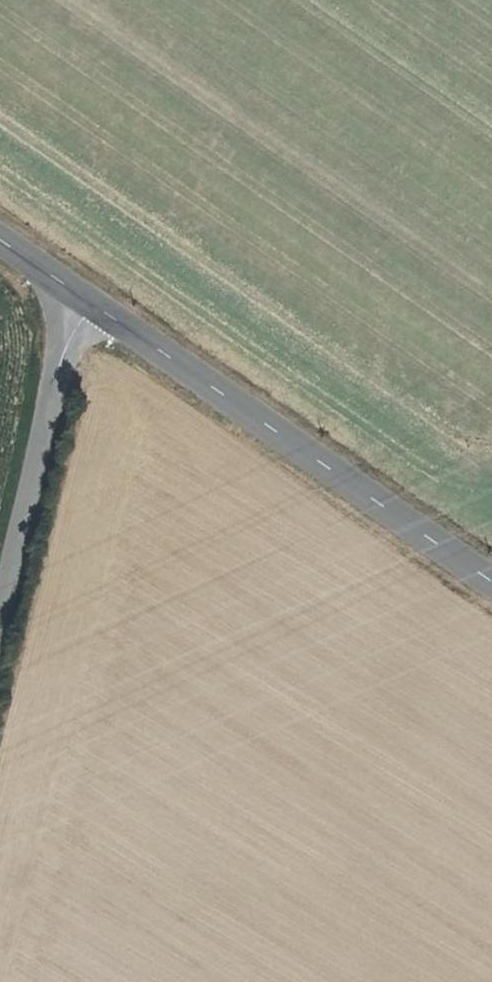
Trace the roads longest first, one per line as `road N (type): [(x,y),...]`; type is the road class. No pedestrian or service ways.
road 1 (tertiary): [(78,296),(491,583)]
road 2 (unclassified): [(0,615),(78,296)]

